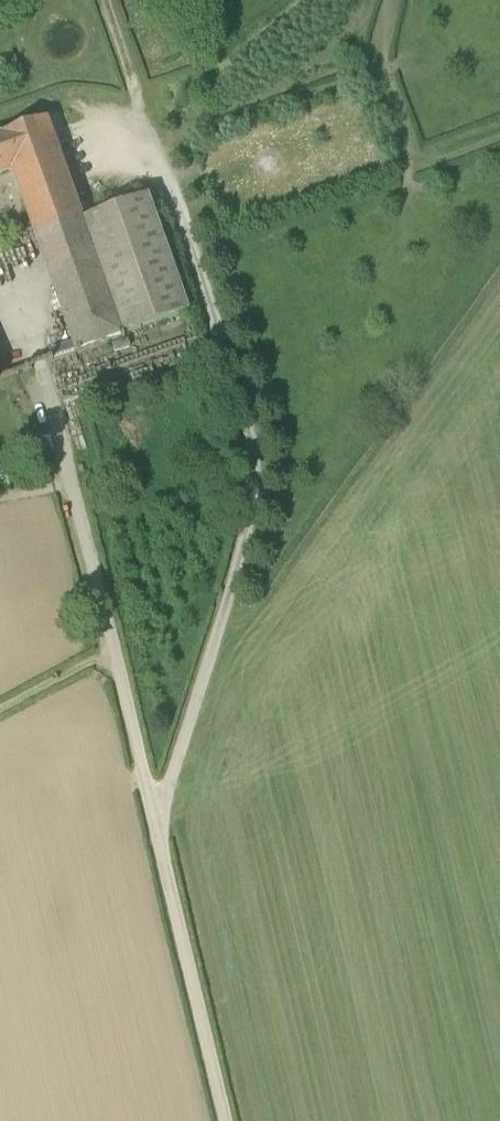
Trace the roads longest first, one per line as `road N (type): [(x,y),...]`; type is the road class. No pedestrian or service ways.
road 1 (unclassified): [(226,1120),(42,366)]
road 2 (track): [(229,598),(251,511),(253,438),(135,91)]
road 3 (track): [(156,825),(229,598)]
road 4 (track): [(0,709),(113,649)]

